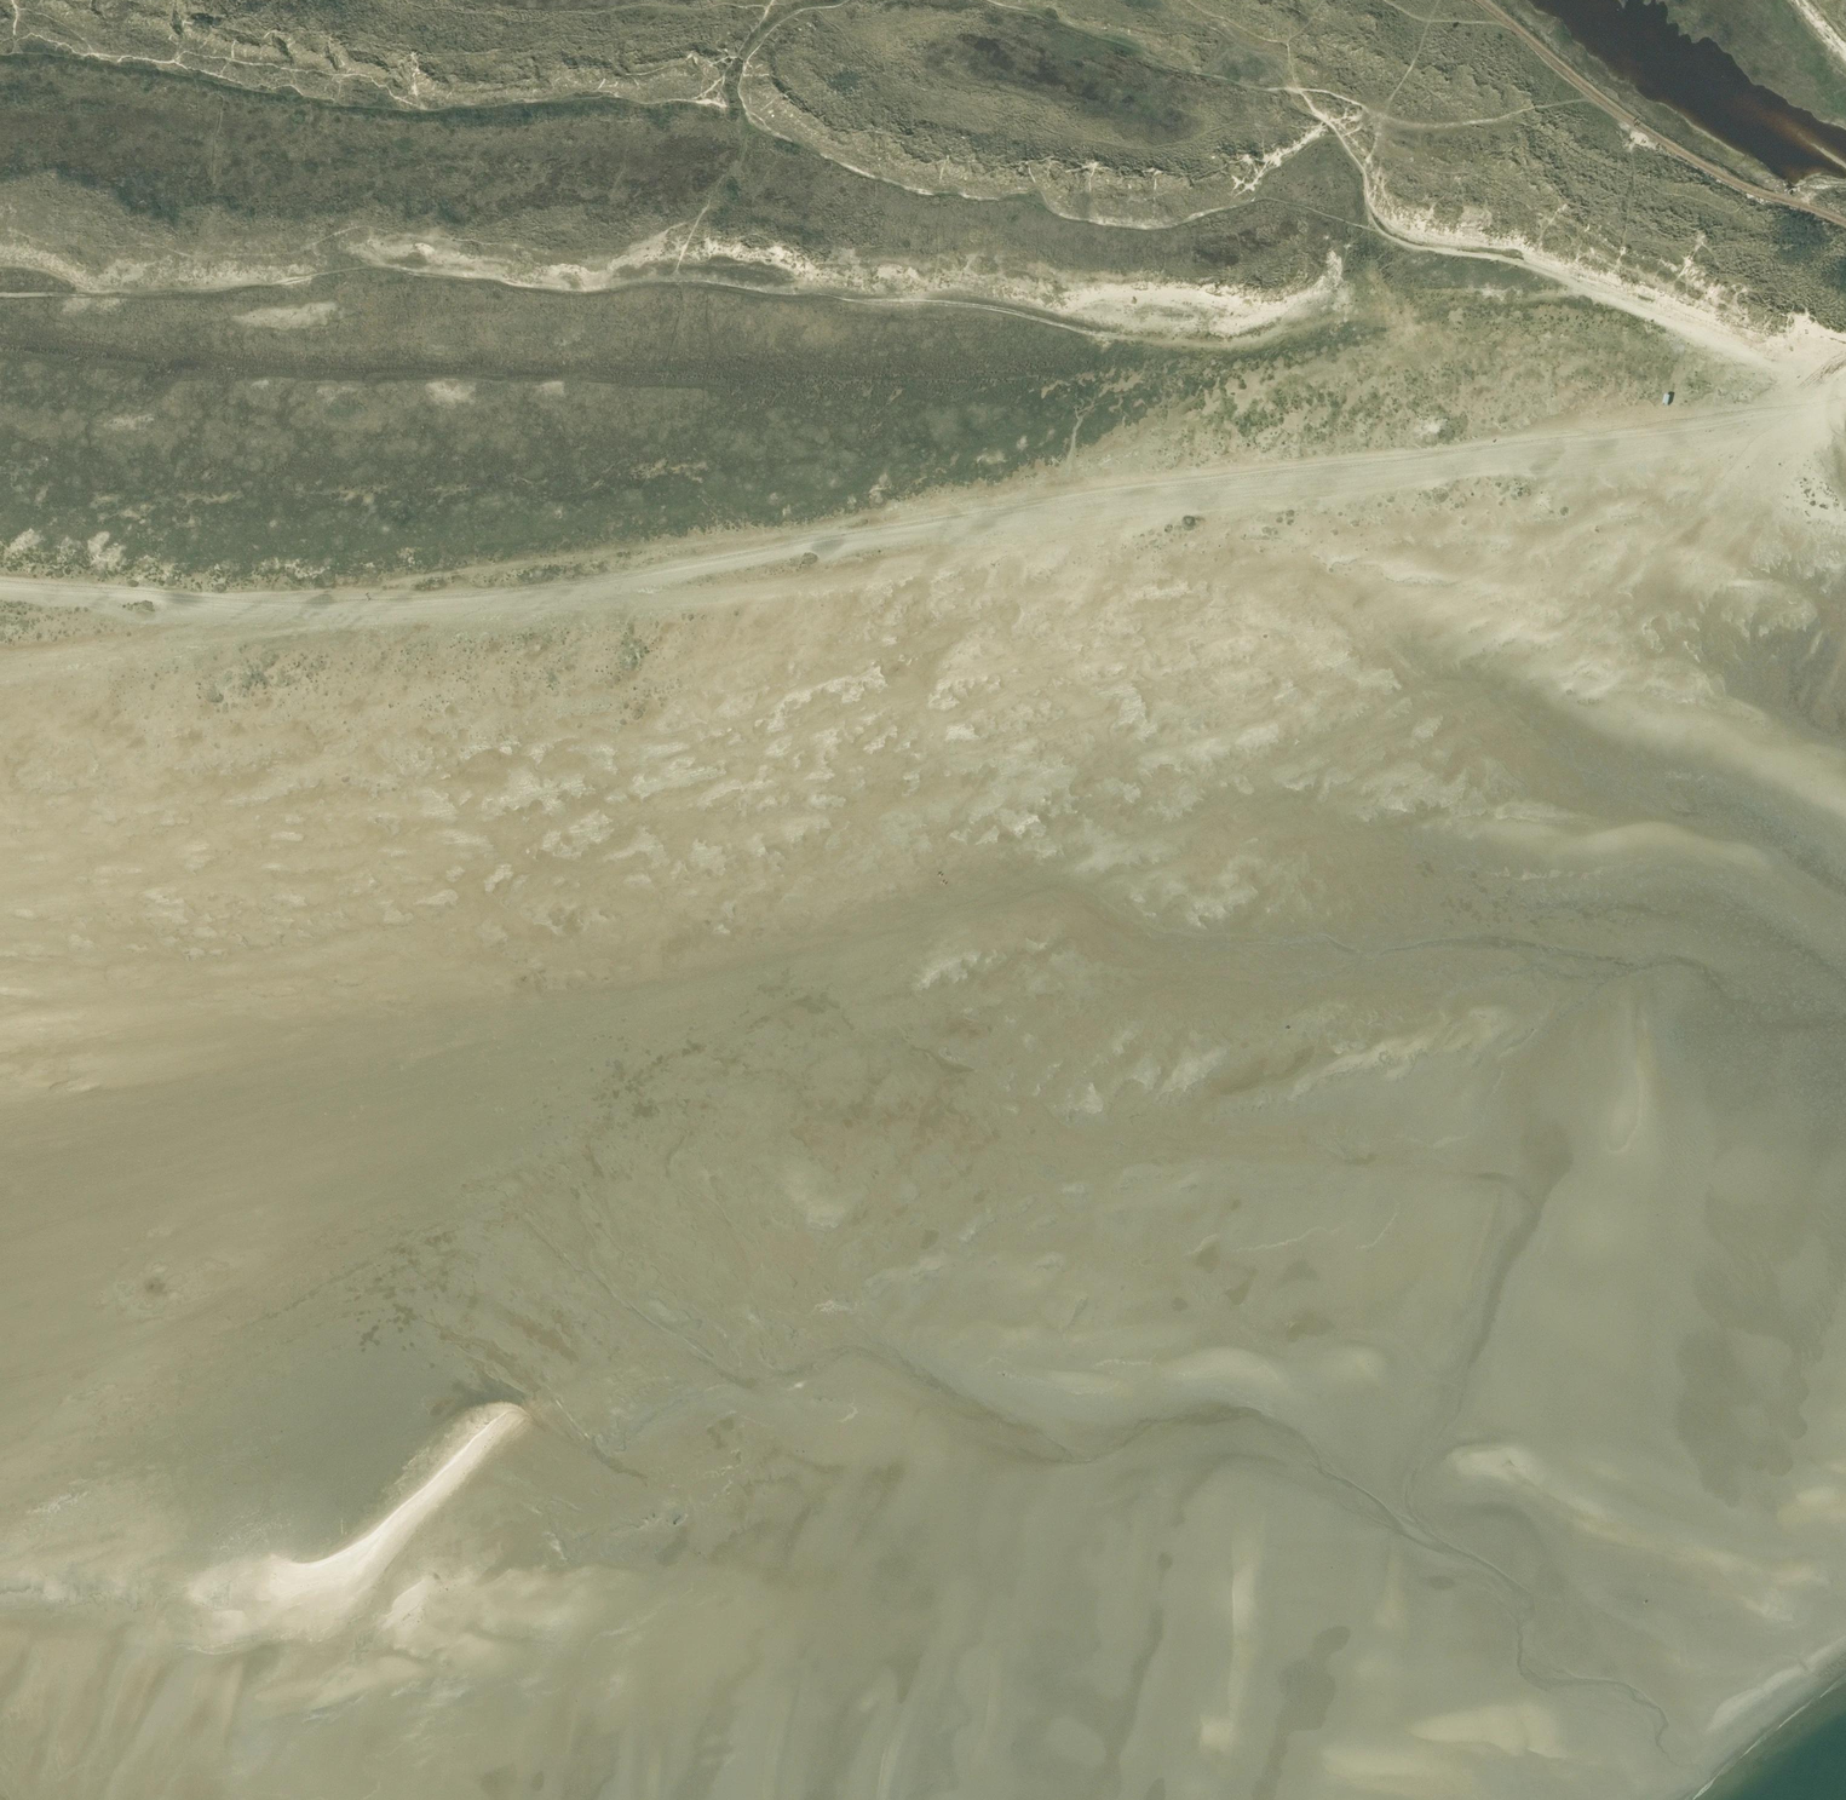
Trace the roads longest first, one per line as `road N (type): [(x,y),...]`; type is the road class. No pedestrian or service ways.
road 1 (track): [(1845,400),(1672,438),(1282,471),(710,567),(193,612),(0,592)]
road 2 (track): [(1845,226),(1762,201),(1716,176),(1613,107),(1481,0)]

